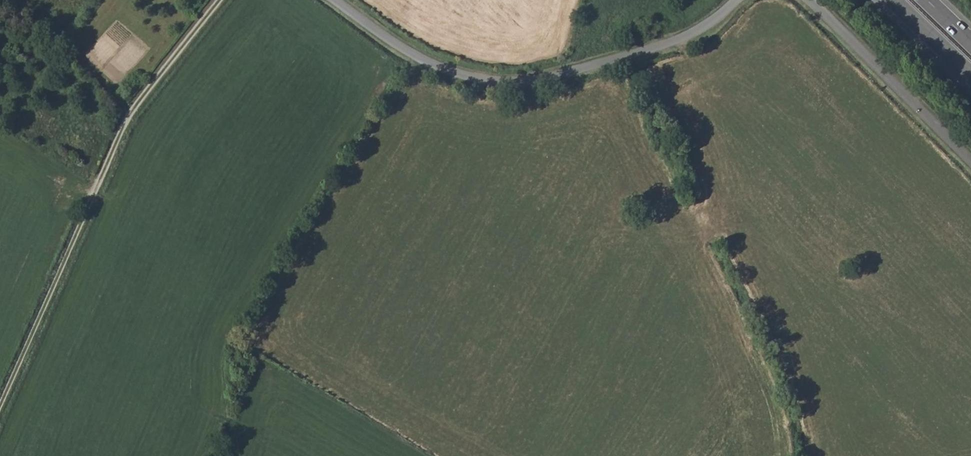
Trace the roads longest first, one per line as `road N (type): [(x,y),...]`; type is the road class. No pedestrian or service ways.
road 1 (track): [(221,0),(125,121),(0,404)]
road 2 (unclassified): [(736,0),(678,40),(556,76),(509,82),(420,59),(337,0)]
road 3 (unclassified): [(970,163),(808,0)]

